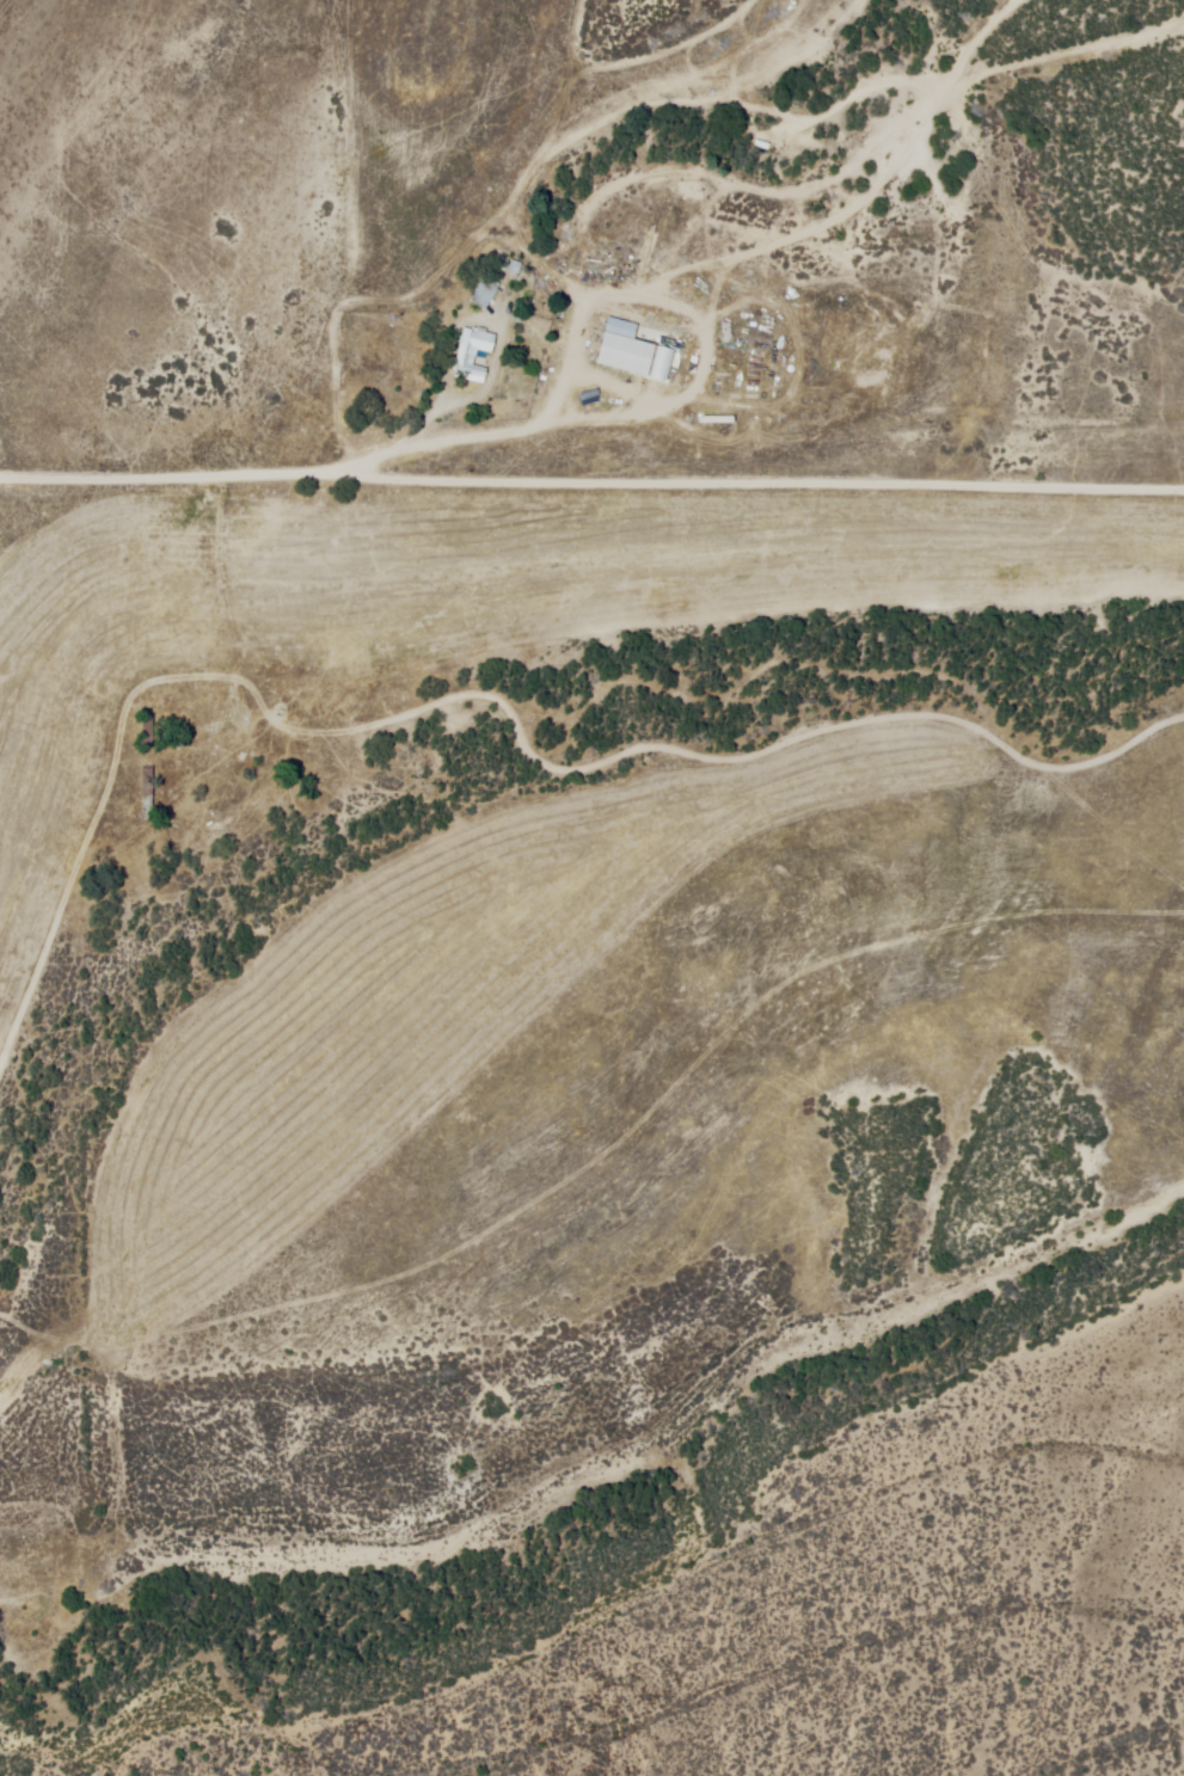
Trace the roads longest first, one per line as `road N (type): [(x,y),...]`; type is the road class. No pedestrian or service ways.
road 1 (track): [(0,477),(1183,498)]
road 2 (track): [(227,483),(274,637),(387,687),(826,706),(1183,691)]
road 3 (track): [(1183,1030),(1059,964),(1008,700)]

